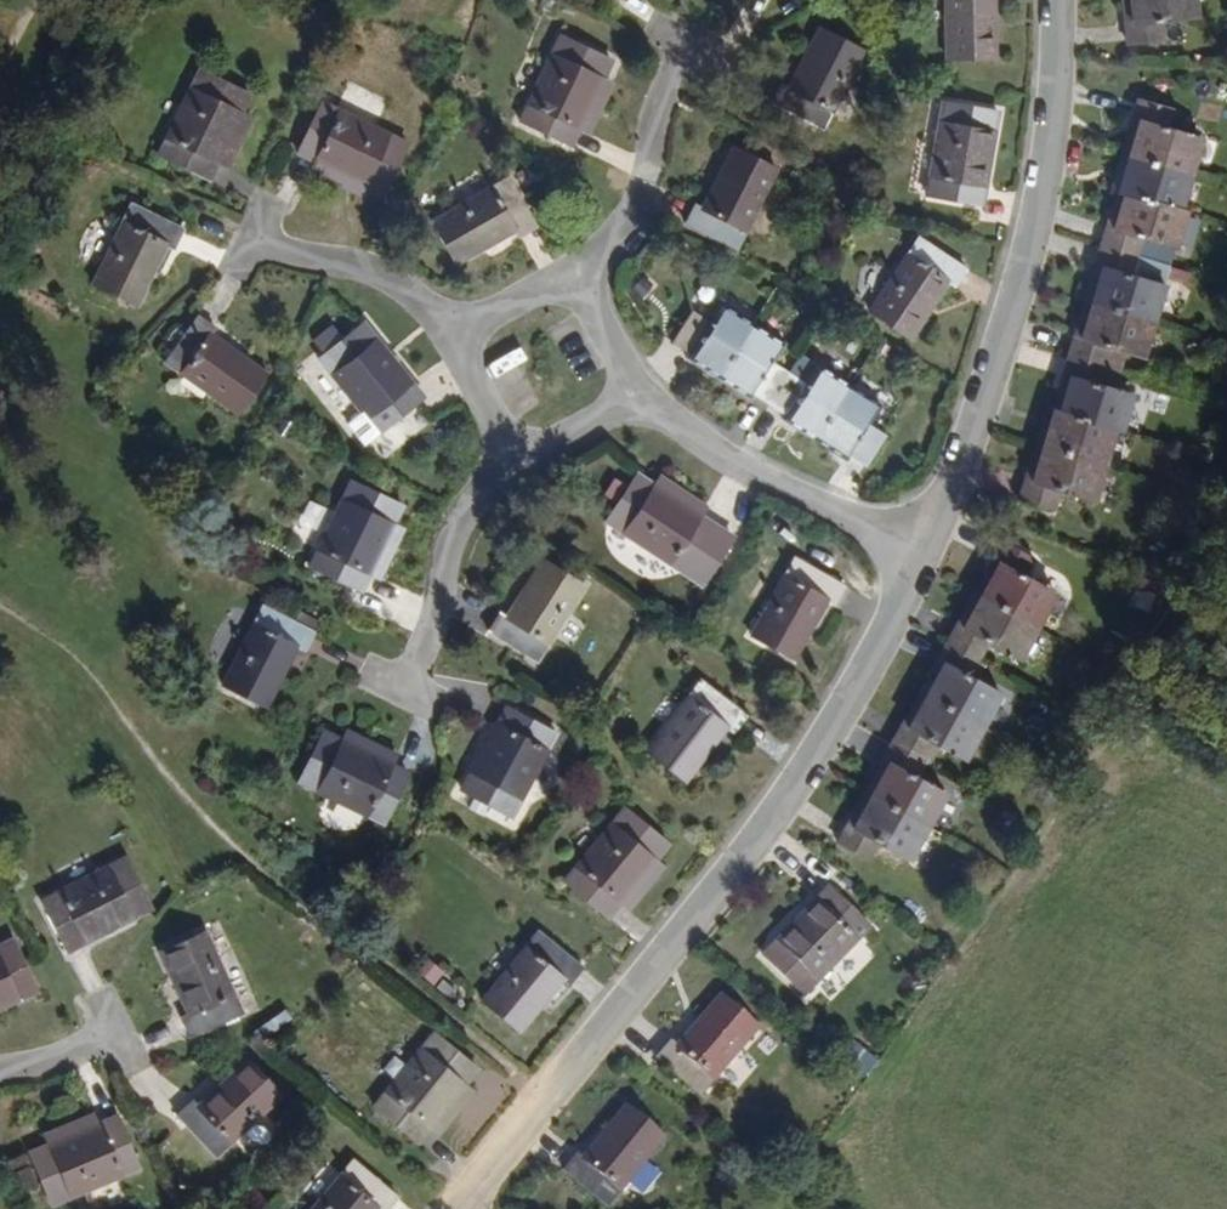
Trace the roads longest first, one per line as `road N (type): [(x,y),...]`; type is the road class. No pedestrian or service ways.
road 1 (residential): [(479,1208),(808,791),(934,561)]
road 2 (track): [(556,1104),(242,857),(101,691),(27,623),(0,612)]
road 3 (residential): [(934,561),(1015,340),(1066,108),(1063,0)]
road 4 (residential): [(934,561),(641,404)]
road 5 (residential): [(692,30),(668,162),(598,286)]
road 6 (residential): [(413,693),(466,517),(508,446)]
road 7 (residential): [(275,241),(377,277),(464,329)]
road 8 (residential): [(134,1029),(0,1079)]
road 9 (residential): [(598,286),(534,298),(464,329)]
road 10 (residential): [(508,446),(581,432),(641,404)]
road 11 (residential): [(641,404),(598,286)]
road 12 (residential): [(464,329),(508,446)]

